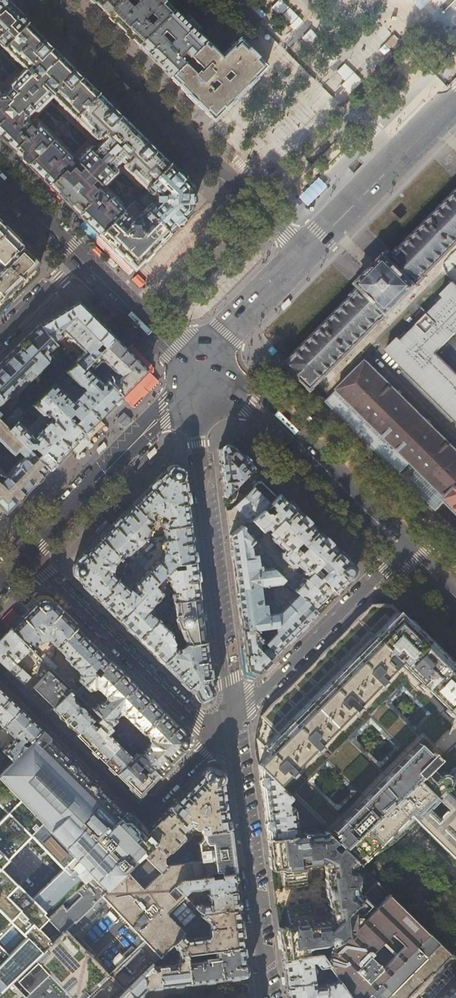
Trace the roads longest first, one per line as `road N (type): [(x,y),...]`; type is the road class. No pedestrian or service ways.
road 1 (residential): [(304,255),(48,0)]
road 2 (residential): [(200,368),(200,444),(231,723)]
road 3 (residential): [(231,723),(141,814),(0,675)]
road 4 (residential): [(231,723),(268,997)]
road 5 (residential): [(25,552),(196,720),(231,723)]
road 6 (secondary): [(404,548),(254,399),(200,368)]
road 7 (secondary): [(200,368),(25,552)]
road 8 (residential): [(231,723),(404,548)]
road 9 (secondary): [(455,102),(304,255)]
road 10 (secondary): [(200,368),(82,254)]
road 11 (secondary): [(304,255),(200,368)]

